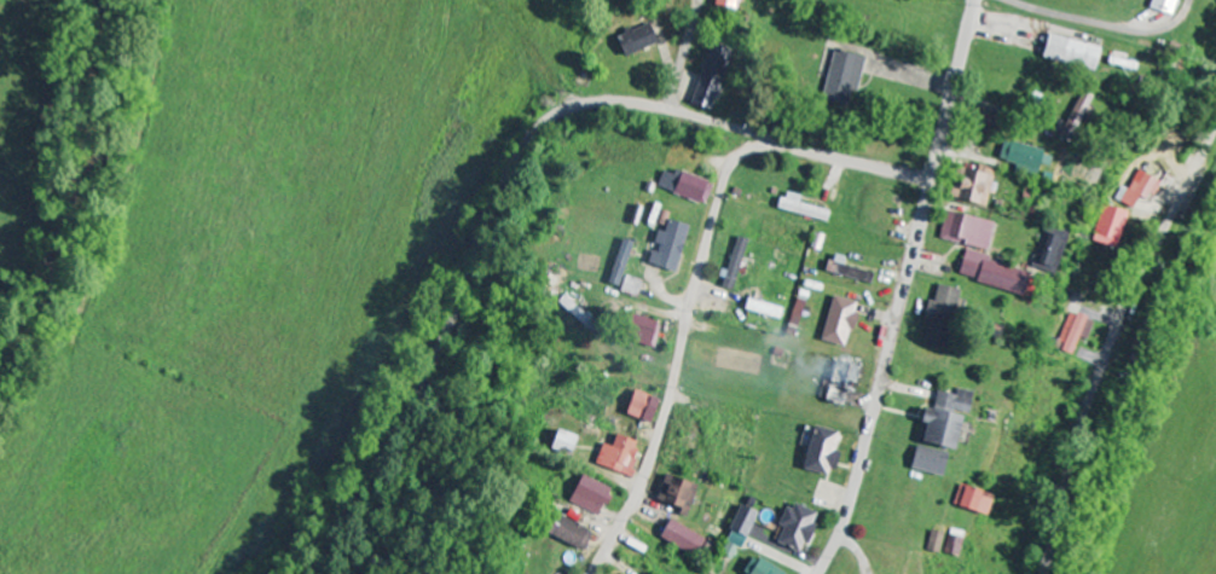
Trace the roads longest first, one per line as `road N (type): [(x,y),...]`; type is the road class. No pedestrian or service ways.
road 1 (residential): [(313,573),(450,327),(469,257),(514,162),(563,111),(623,103),(668,109),(932,179)]
road 2 (residential): [(818,573),(842,523),(976,0)]
road 3 (residential): [(593,573),(643,482),(729,169),(749,152),(787,145)]
road 4 (residential): [(1046,573),(1093,393),(1134,290),(1215,131)]

